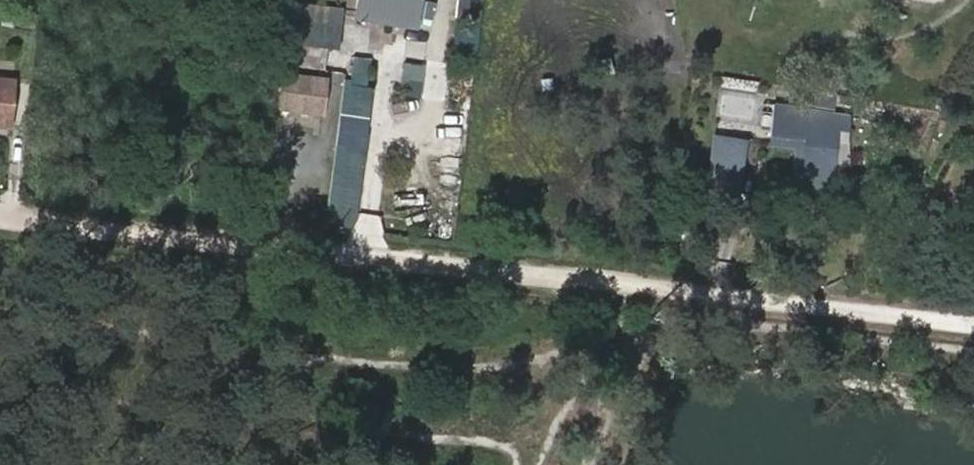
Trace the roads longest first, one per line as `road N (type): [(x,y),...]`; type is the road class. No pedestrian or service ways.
road 1 (track): [(0,225),(638,292)]
road 2 (track): [(638,292),(973,329)]

